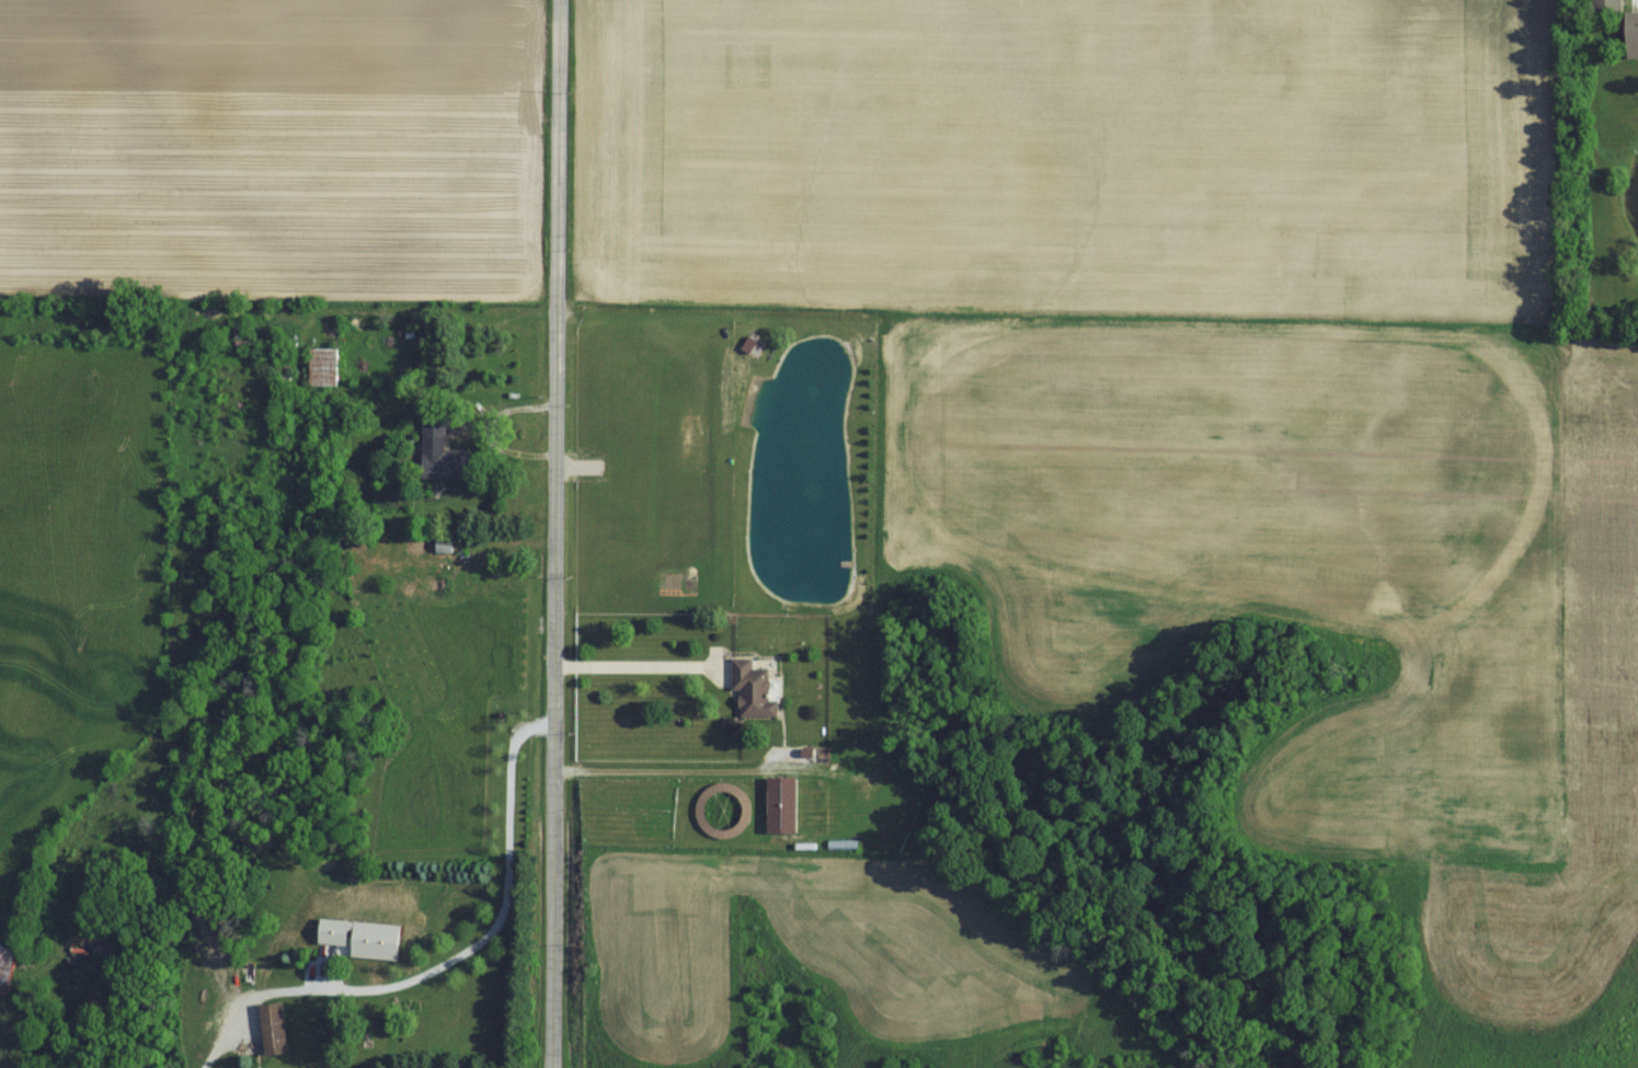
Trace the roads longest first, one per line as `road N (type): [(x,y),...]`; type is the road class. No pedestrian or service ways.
road 1 (residential): [(555,0),(548,1067)]

